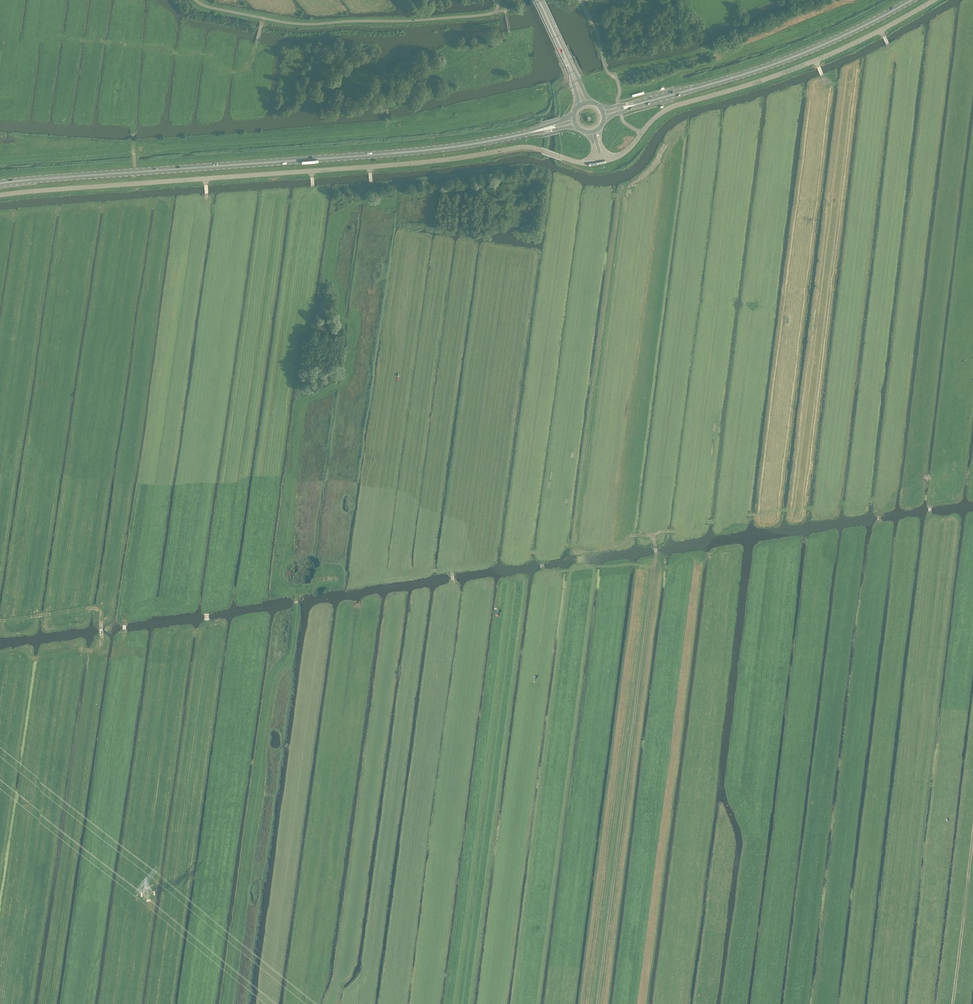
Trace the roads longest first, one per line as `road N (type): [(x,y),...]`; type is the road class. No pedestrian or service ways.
road 1 (unclassified): [(0,194),(523,147),(593,163)]
road 2 (primary): [(0,183),(518,135)]
road 3 (track): [(0,619),(94,607),(102,623),(47,1003)]
road 4 (unclassified): [(606,160),(667,108),(817,60),(932,0)]
road 5 (primary): [(638,104),(800,54),(911,0)]
road 6 (track): [(953,1003),(972,830)]

